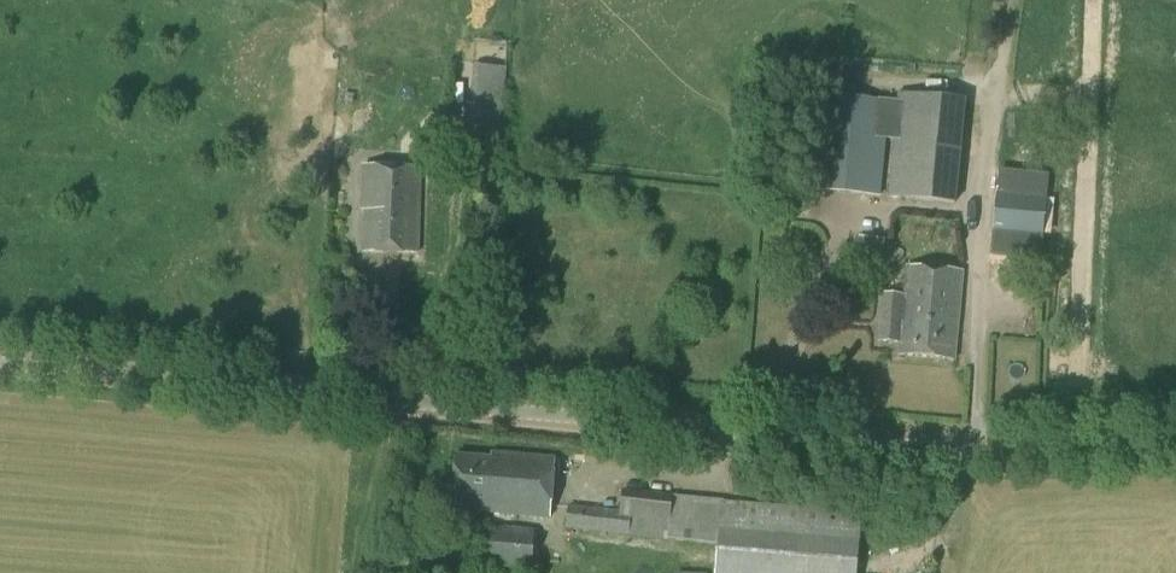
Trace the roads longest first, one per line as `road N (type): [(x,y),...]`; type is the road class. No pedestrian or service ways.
road 1 (tertiary): [(0,369),(841,443),(1175,451)]

